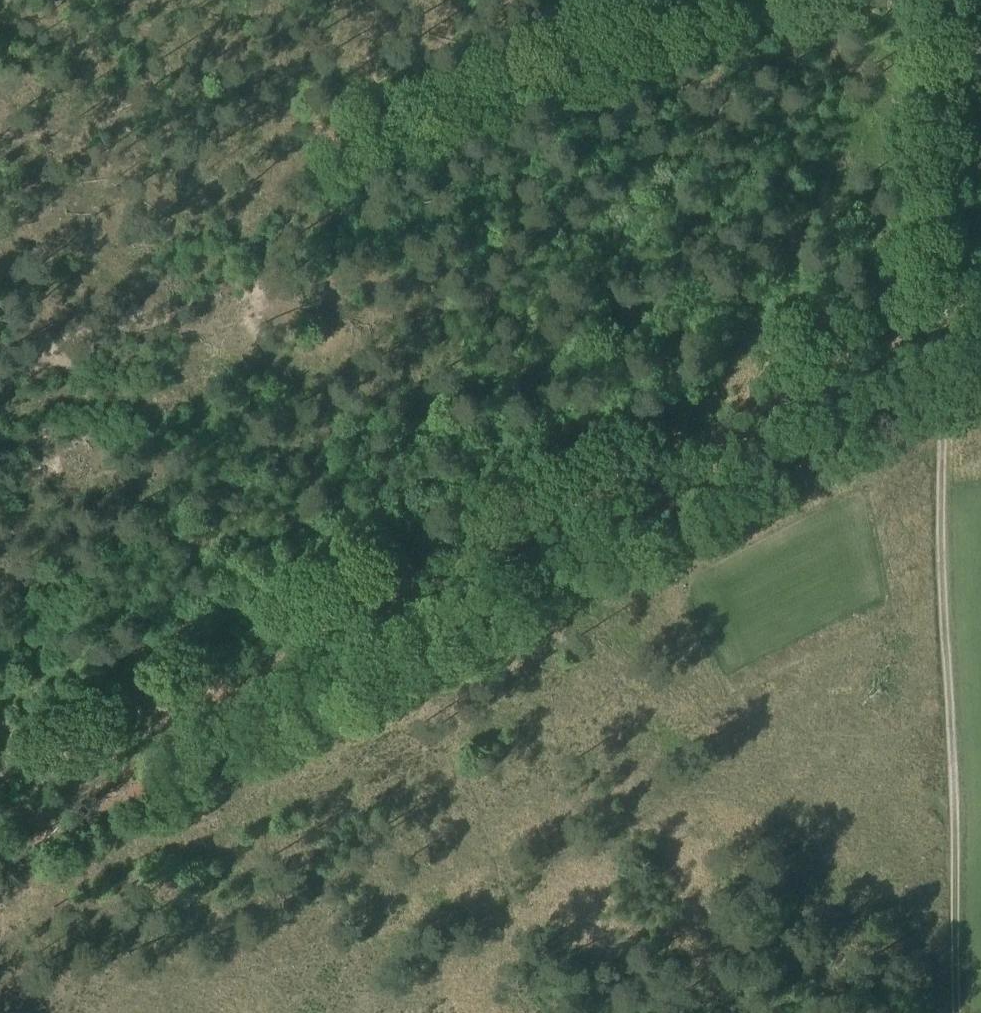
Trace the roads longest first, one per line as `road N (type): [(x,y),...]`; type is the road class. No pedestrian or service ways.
road 1 (track): [(960,1012),(941,388),(964,0)]
road 2 (track): [(980,368),(748,487)]

